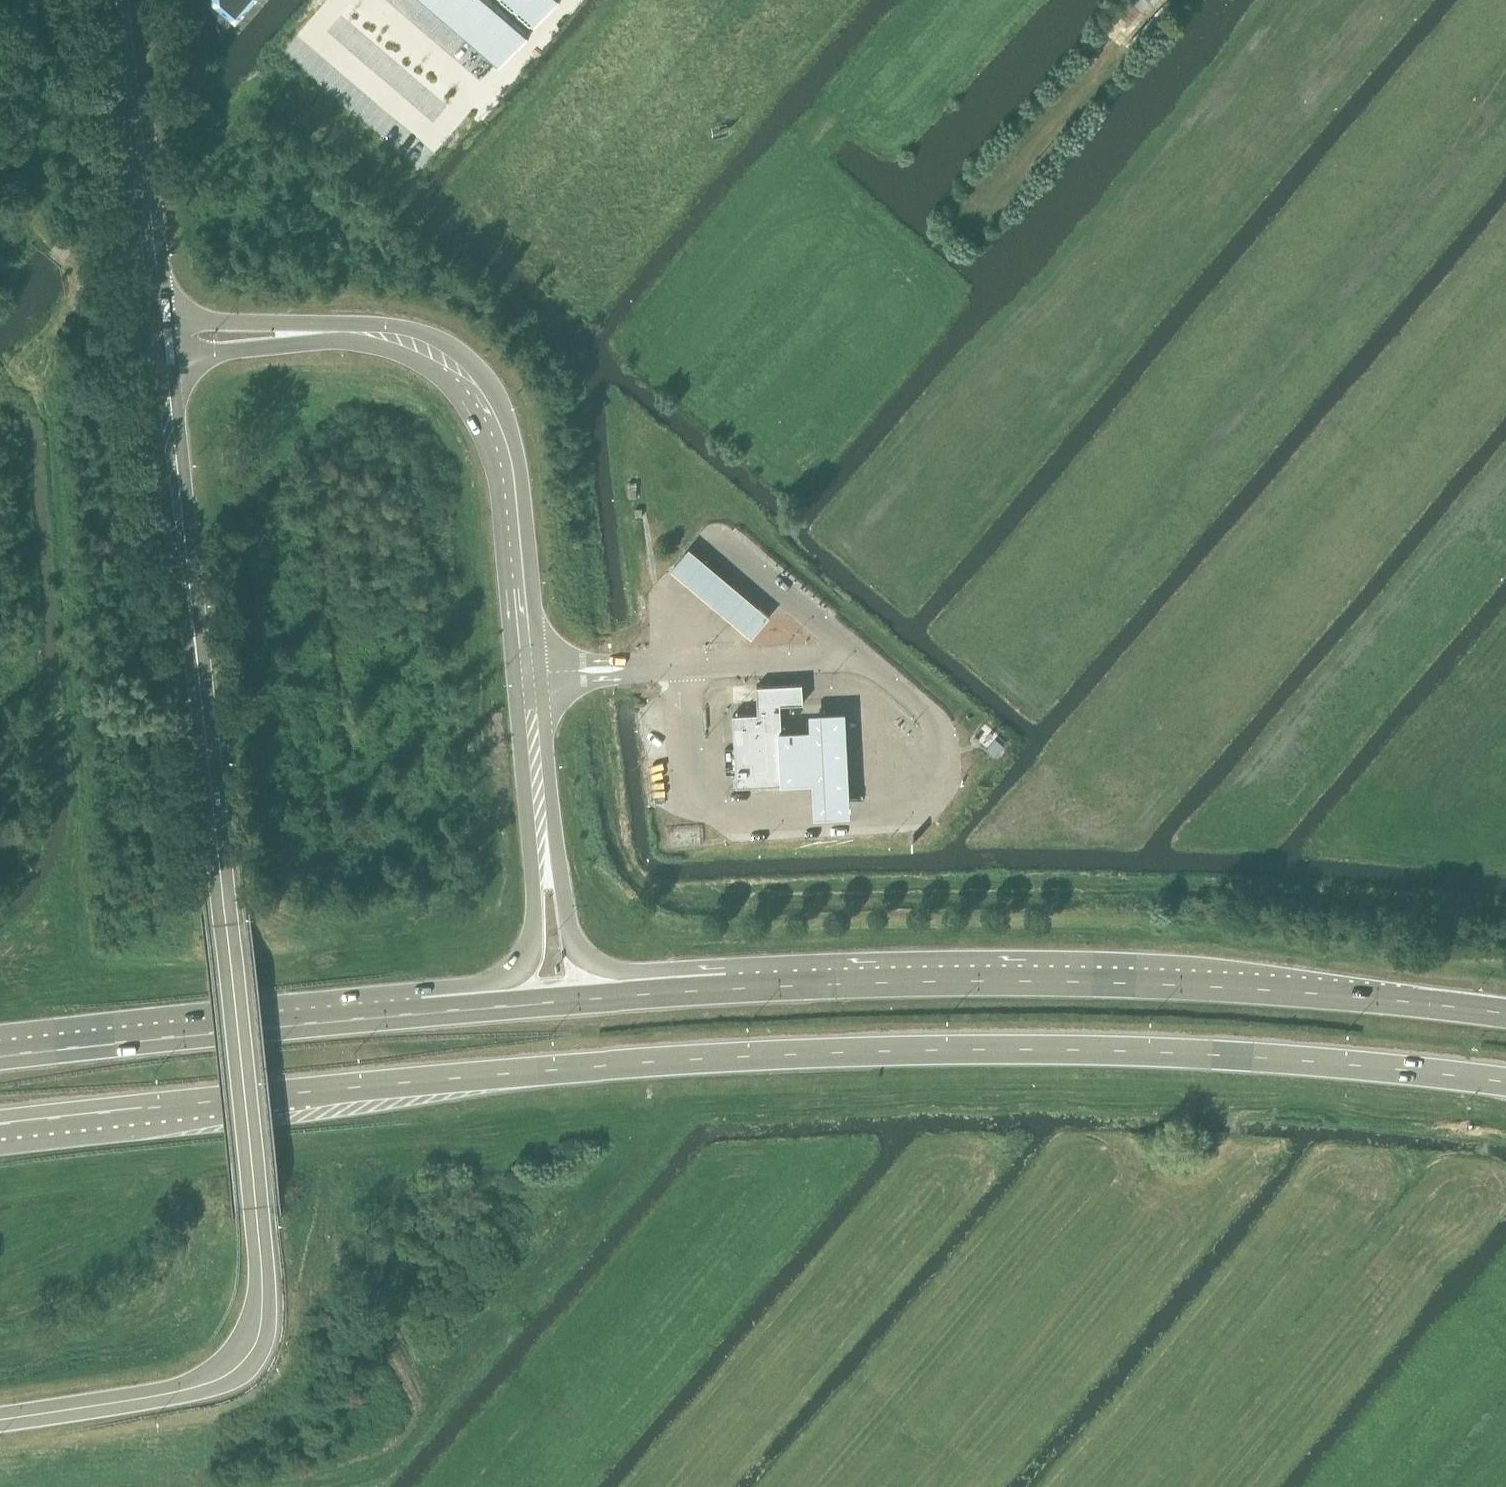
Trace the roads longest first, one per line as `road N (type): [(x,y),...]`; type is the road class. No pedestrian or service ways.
road 1 (primary): [(0,1123),(556,1068),(880,1051),(1209,1054),(1505,1082)]
road 2 (primary): [(0,1417),(218,1378),(252,1349),(261,1324),(259,1215),(160,355)]
road 3 (primary): [(1505,1013),(1110,983),(634,995)]
road 4 (primary): [(542,810),(515,520),(498,428),(452,363),(396,337),(360,331)]
road 5 (primary): [(502,1006),(0,1055)]
road 6 (tertiary): [(156,320),(127,0)]
road 7 (primary): [(634,995),(576,947),(542,810)]
road 8 (primary): [(360,331),(277,320),(156,320)]
road 9 (primary): [(542,810),(532,947),(502,1006)]
road 10 (primary): [(160,355),(360,331)]
road 11 (primary): [(634,995),(502,1006)]

